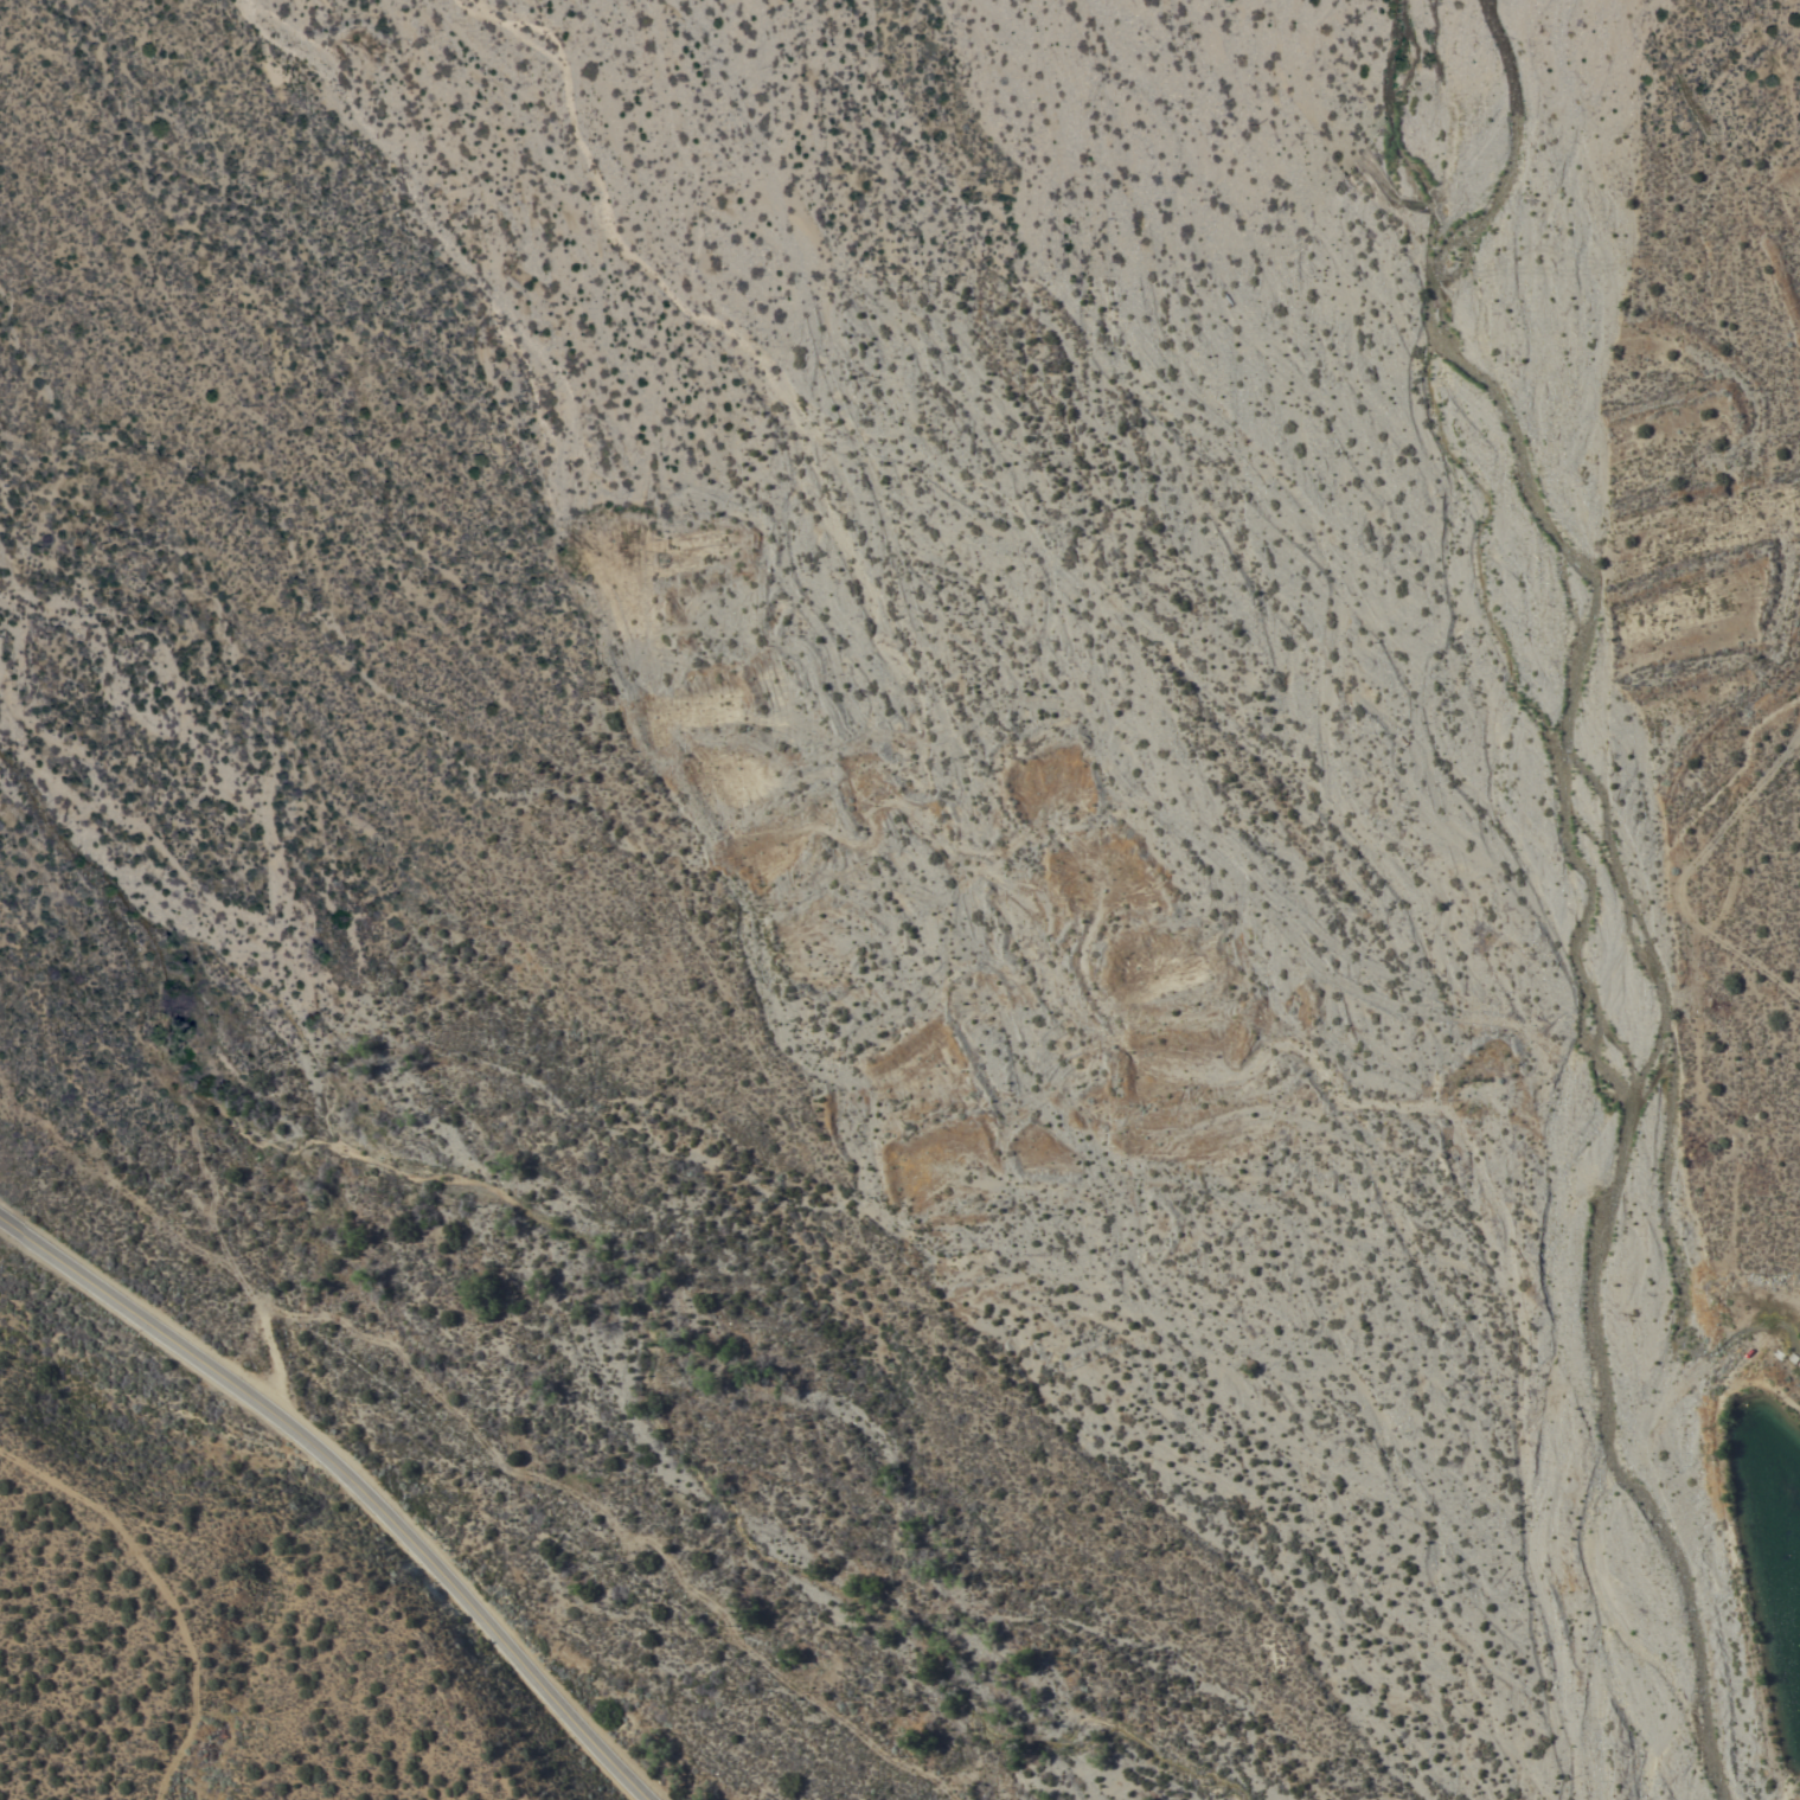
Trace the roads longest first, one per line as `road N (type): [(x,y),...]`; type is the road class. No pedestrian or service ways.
road 1 (secondary): [(671,1799),(579,1727),(335,1486),(133,1318),(0,1223)]

